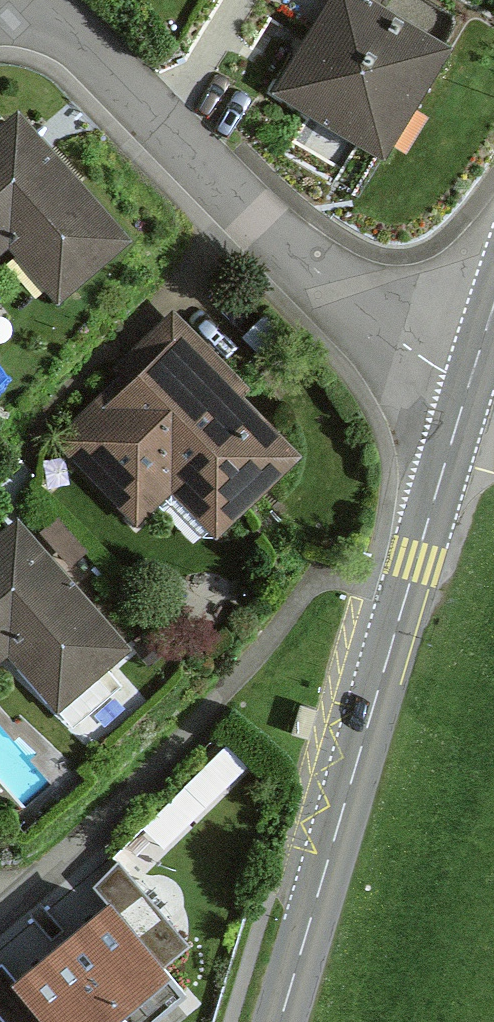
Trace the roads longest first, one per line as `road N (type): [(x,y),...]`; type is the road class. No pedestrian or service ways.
road 1 (secondary): [(281,1021),(468,393)]
road 2 (residential): [(468,393),(347,300),(200,167),(44,0)]
road 3 (residential): [(0,914),(197,729)]

